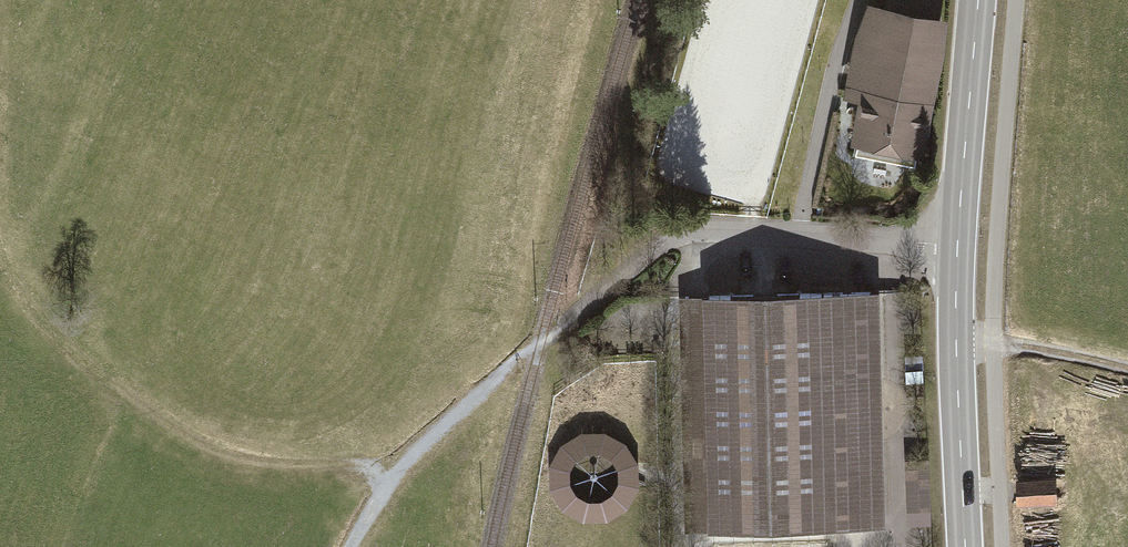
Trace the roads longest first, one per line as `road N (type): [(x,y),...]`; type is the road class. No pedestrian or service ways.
road 1 (unclassified): [(351,546),(416,450),(661,245),(708,230),(956,246)]
road 2 (track): [(390,478),(333,462),(246,459),(170,427),(52,329),(0,255)]
road 3 (secondary): [(965,546),(956,246)]
road 4 (secondary): [(956,246),(978,0)]
road 5 (track): [(956,346),(1023,347),(1127,368)]

